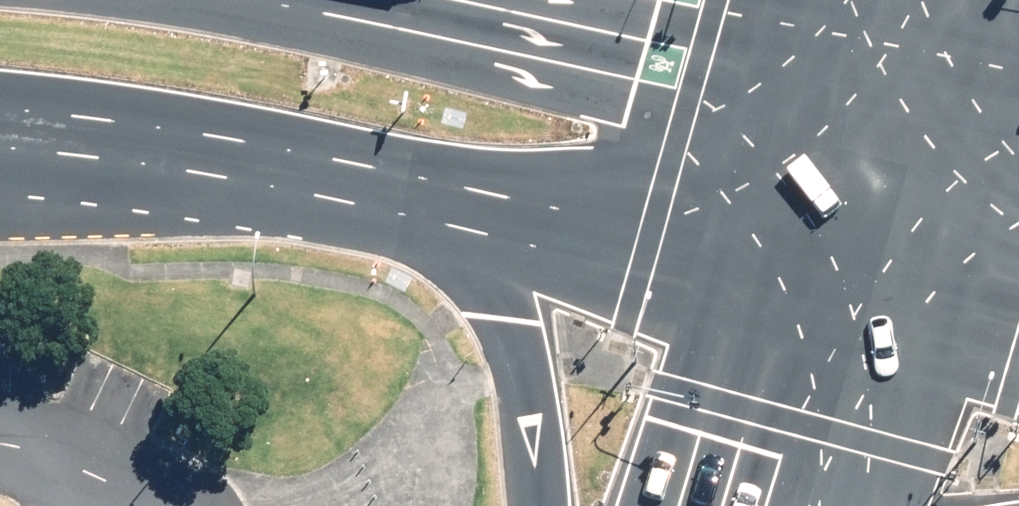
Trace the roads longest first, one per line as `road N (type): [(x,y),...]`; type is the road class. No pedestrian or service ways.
road 1 (primary): [(385,196),(0,126)]
road 2 (primary): [(541,505),(521,378),(500,309),(385,196)]
road 3 (primary): [(719,251),(385,196)]
road 4 (primary): [(719,251),(808,2)]
road 5 (primary): [(650,505),(719,251)]
road 6 (primary): [(1008,41),(943,287)]
road 7 (primary): [(943,287),(861,505)]
road 8 (primary): [(943,287),(719,251)]
road 9 (primary): [(808,2),(1008,41)]

